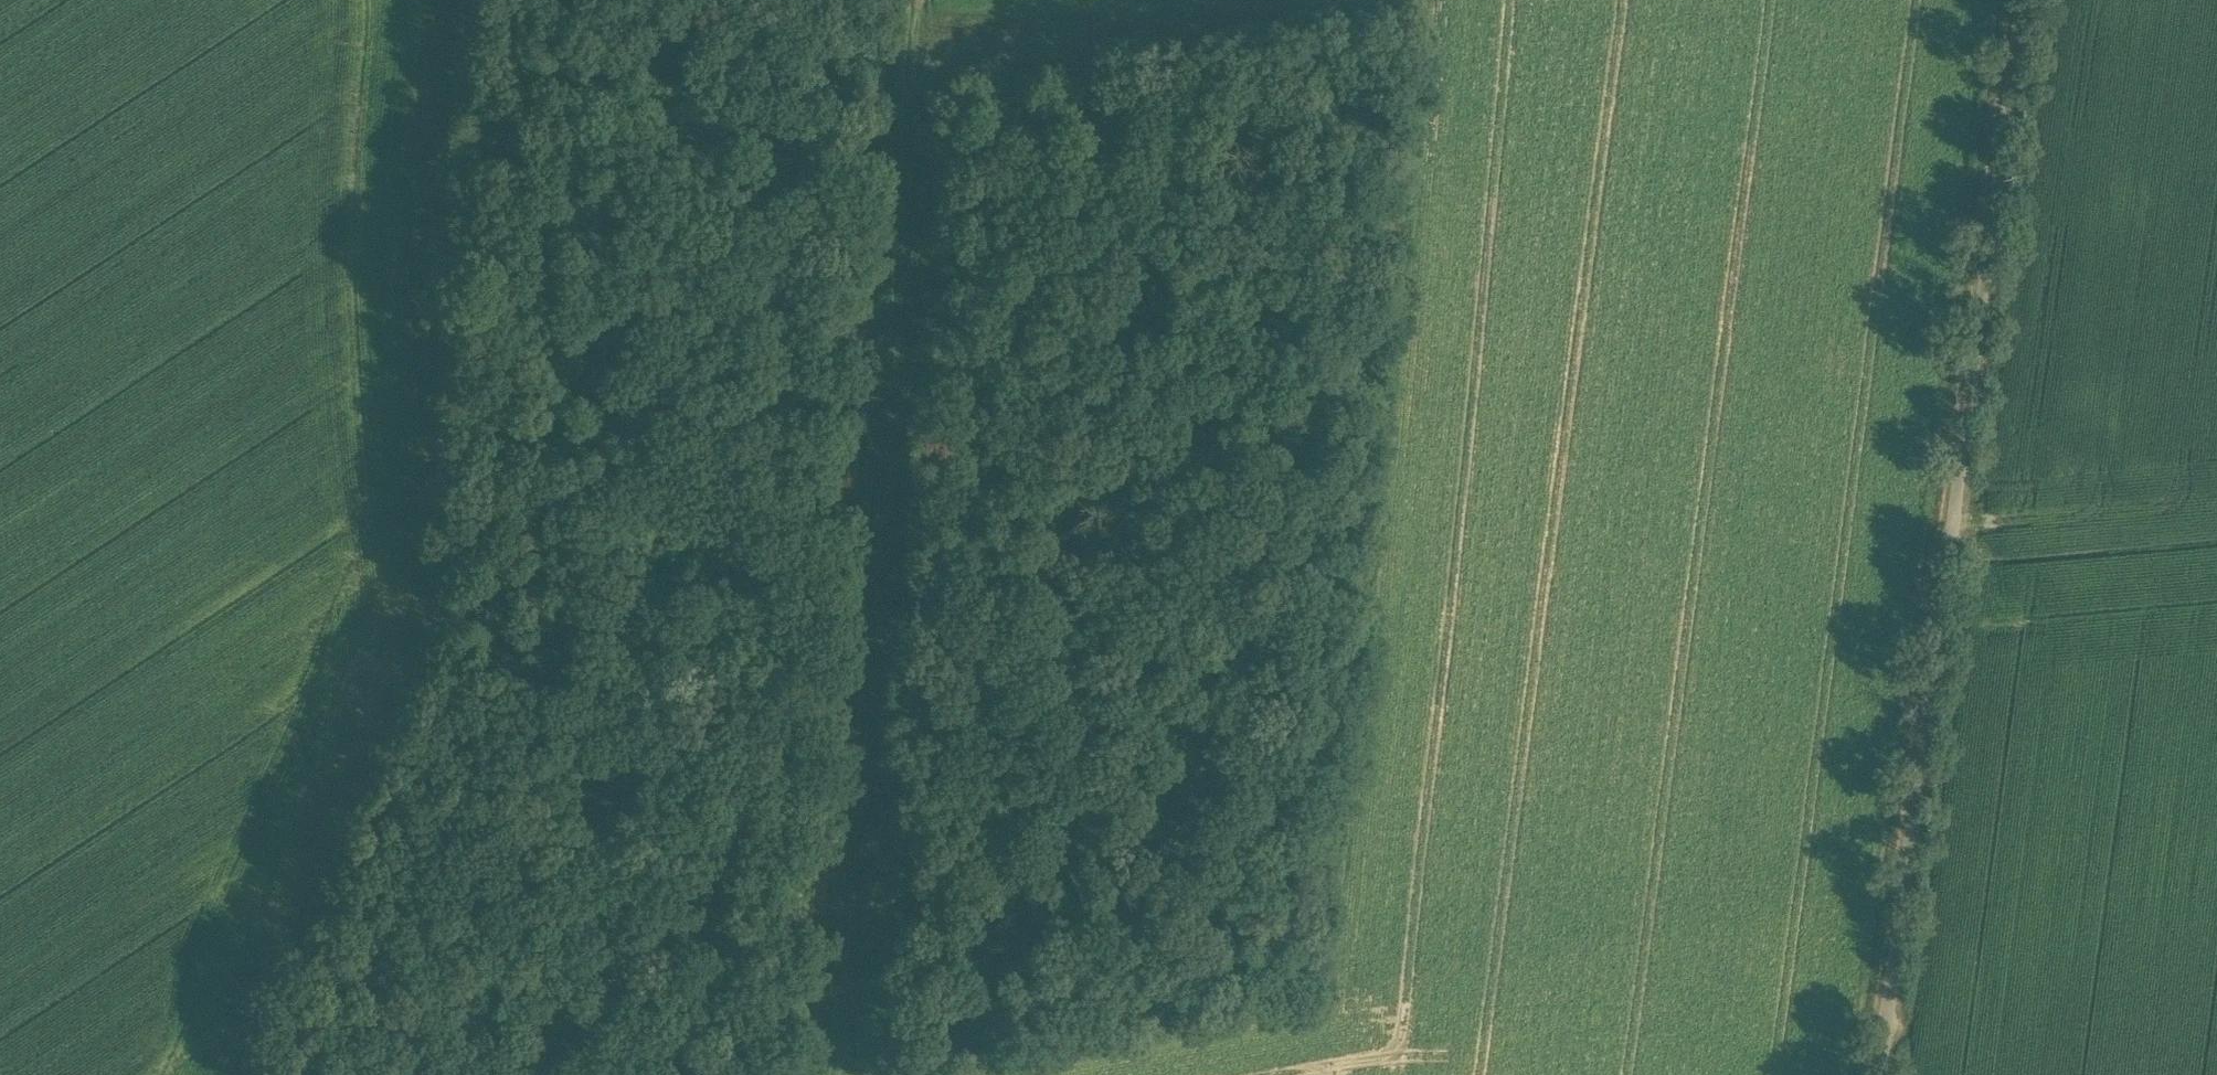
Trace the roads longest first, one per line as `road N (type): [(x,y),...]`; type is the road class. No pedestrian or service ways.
road 1 (track): [(2021,0),(1878,1074)]

